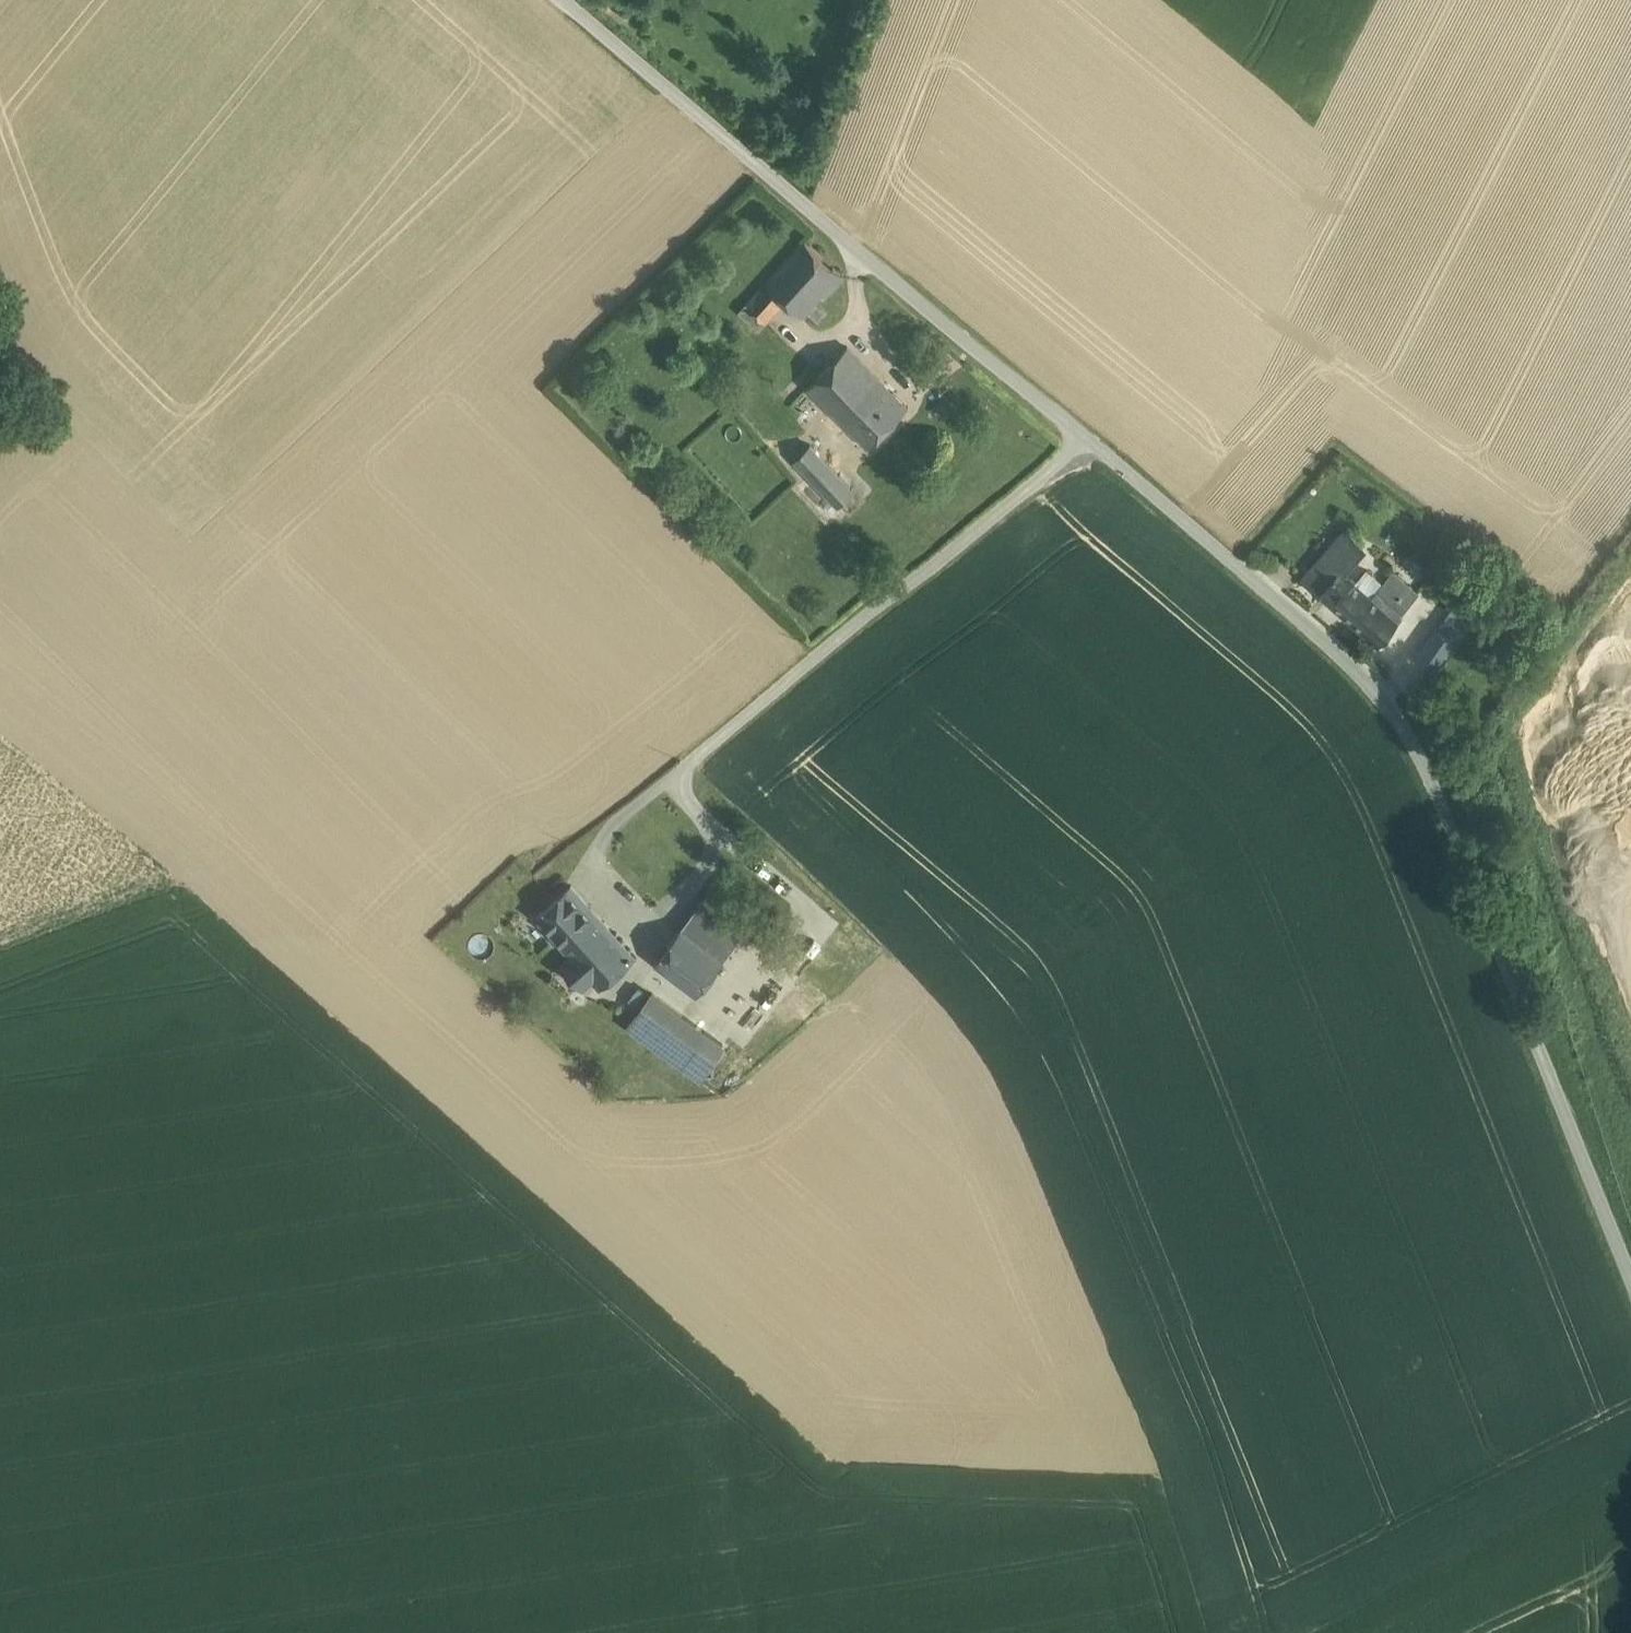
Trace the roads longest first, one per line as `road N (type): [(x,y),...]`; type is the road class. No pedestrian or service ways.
road 1 (unclassified): [(566,0),(1381,692),(1413,742),(1630,1299)]

